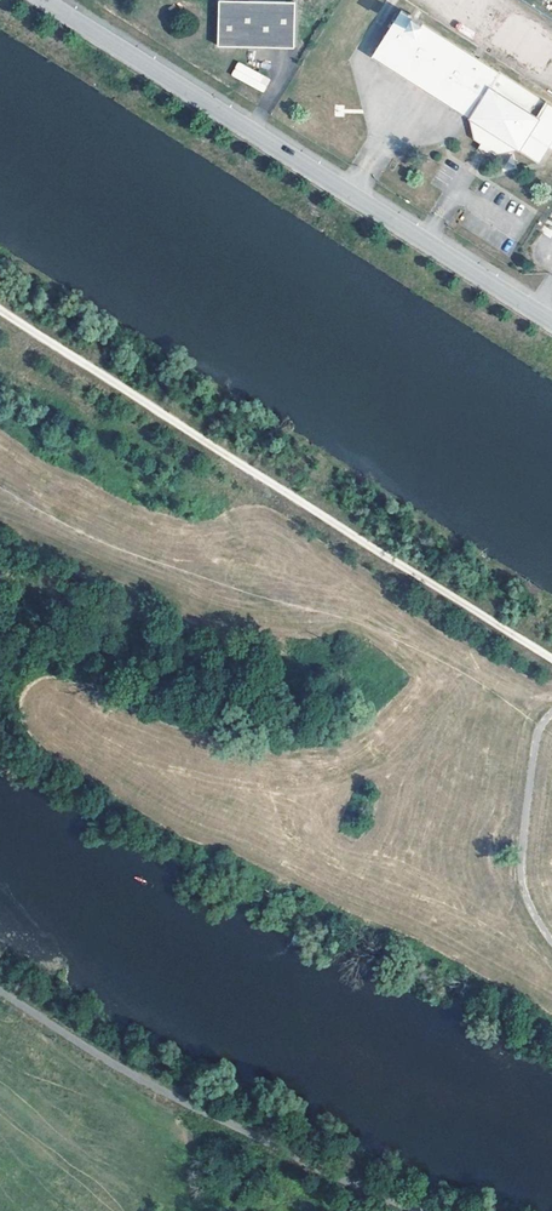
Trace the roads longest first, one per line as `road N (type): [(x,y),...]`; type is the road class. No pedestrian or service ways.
road 1 (track): [(551,658),(0,310)]
road 2 (residential): [(50,0),(551,323)]

